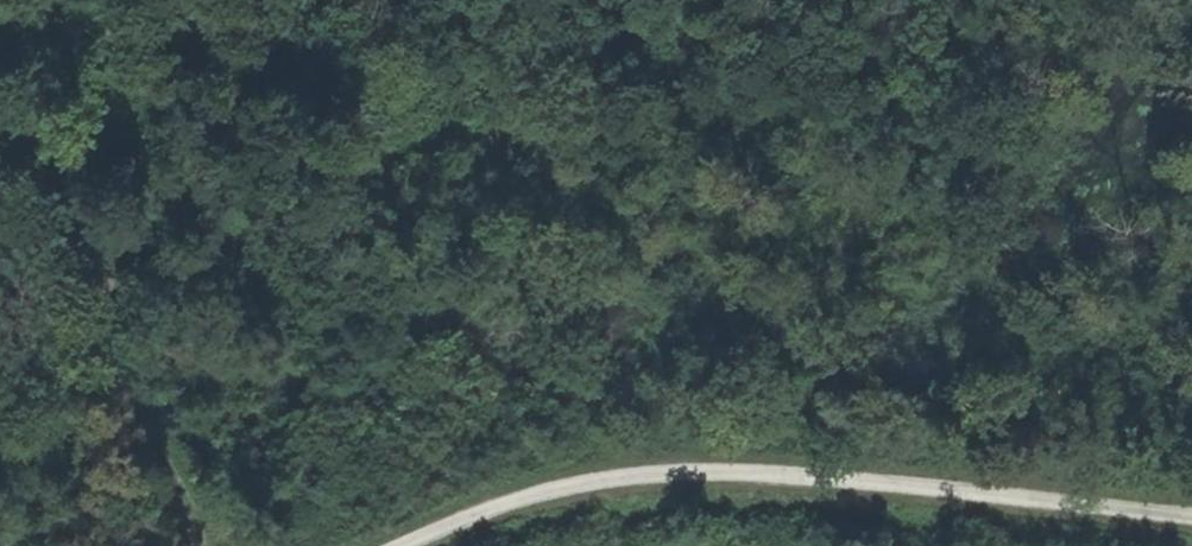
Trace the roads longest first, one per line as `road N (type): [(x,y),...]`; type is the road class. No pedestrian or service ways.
road 1 (track): [(776,0),(654,114),(561,163),(316,200),(257,237),(149,268),(132,299),(185,493),(188,545)]
road 2 (track): [(429,545),(590,484),(714,474),(1191,518)]

